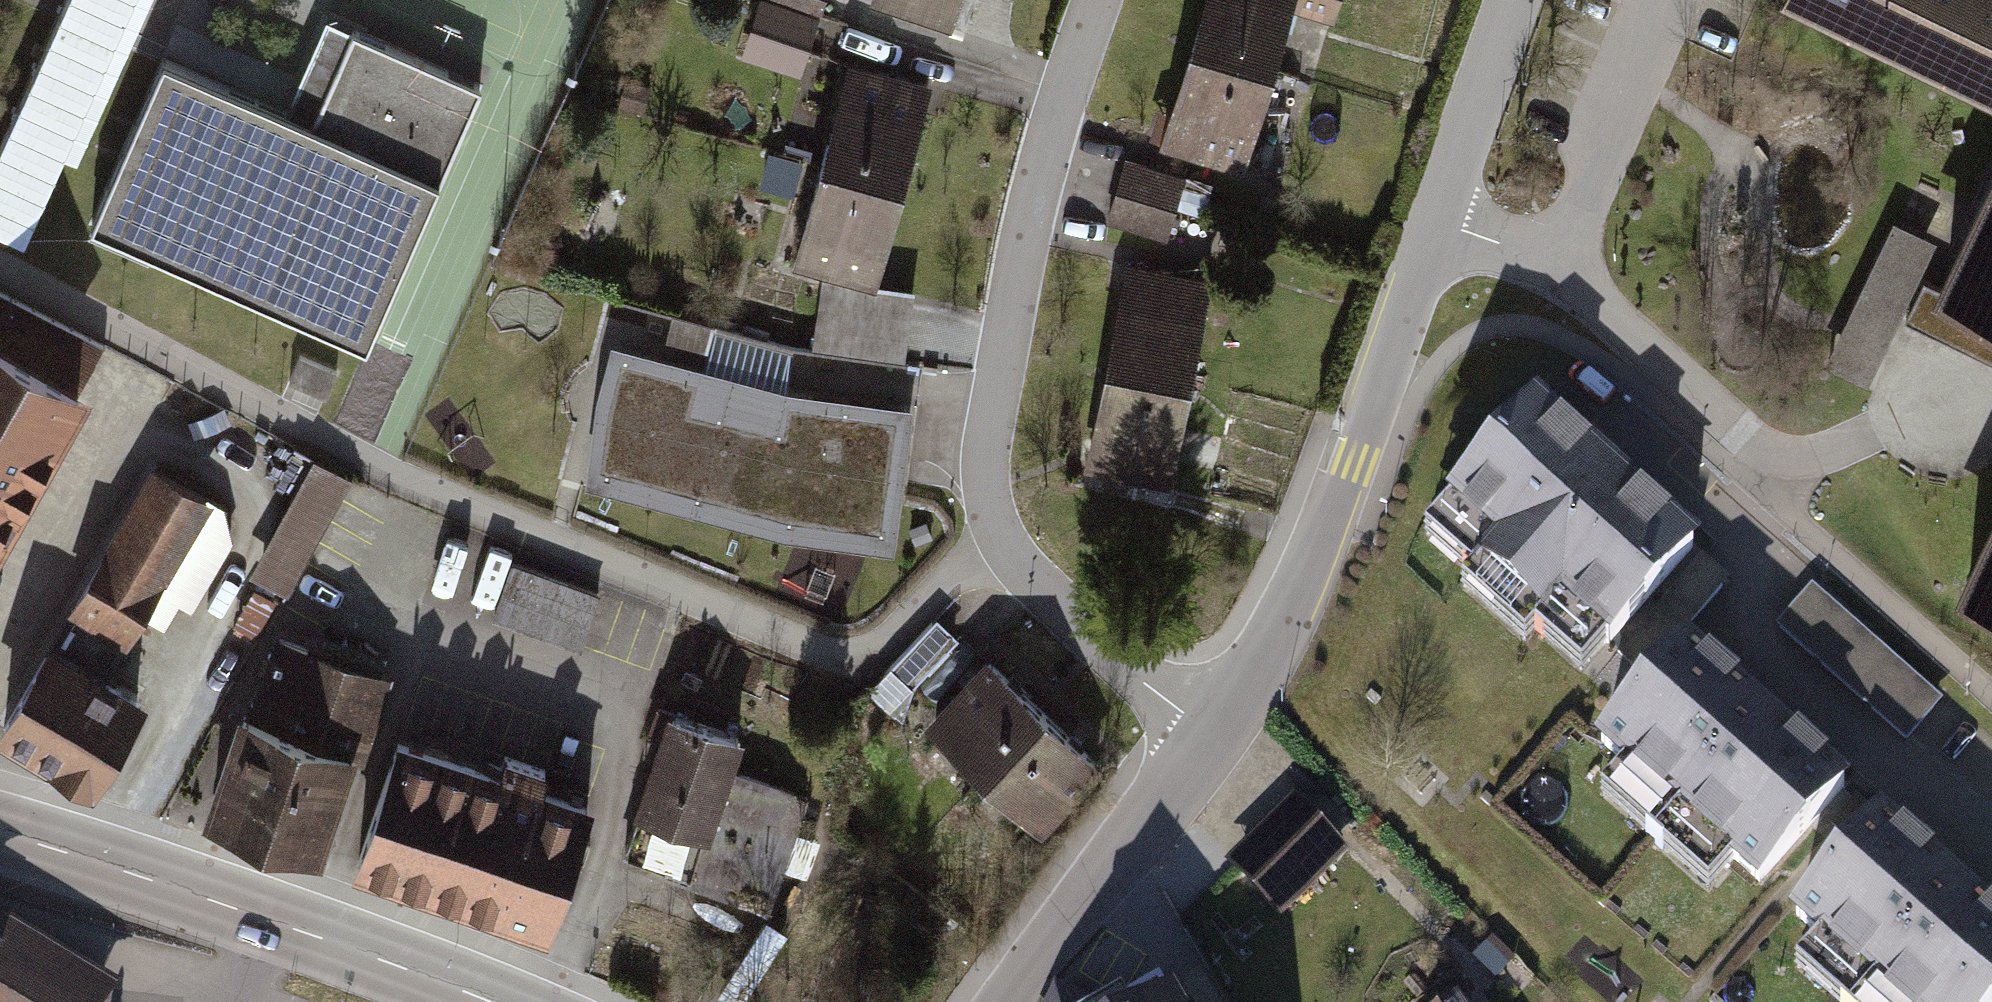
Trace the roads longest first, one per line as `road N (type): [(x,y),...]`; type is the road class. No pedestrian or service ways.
road 1 (residential): [(1222,720),(1000,551),(983,487),(995,338),(1057,93),(1092,0)]
road 2 (tertiary): [(1222,720),(1291,614),(1380,411),(1444,226)]
road 3 (primary): [(481,1001),(258,914),(0,833)]
road 4 (residential): [(1567,256),(1787,474),(1905,412)]
road 5 (tertiary): [(1017,1001),(1222,720)]
road 6 (residential): [(1567,256),(1647,0)]
road 7 (tertiary): [(1444,226),(1520,0)]
road 8 (residential): [(1905,412),(1917,359),(1959,354),(1991,364)]
road 9 (residential): [(1444,226),(1567,256)]

